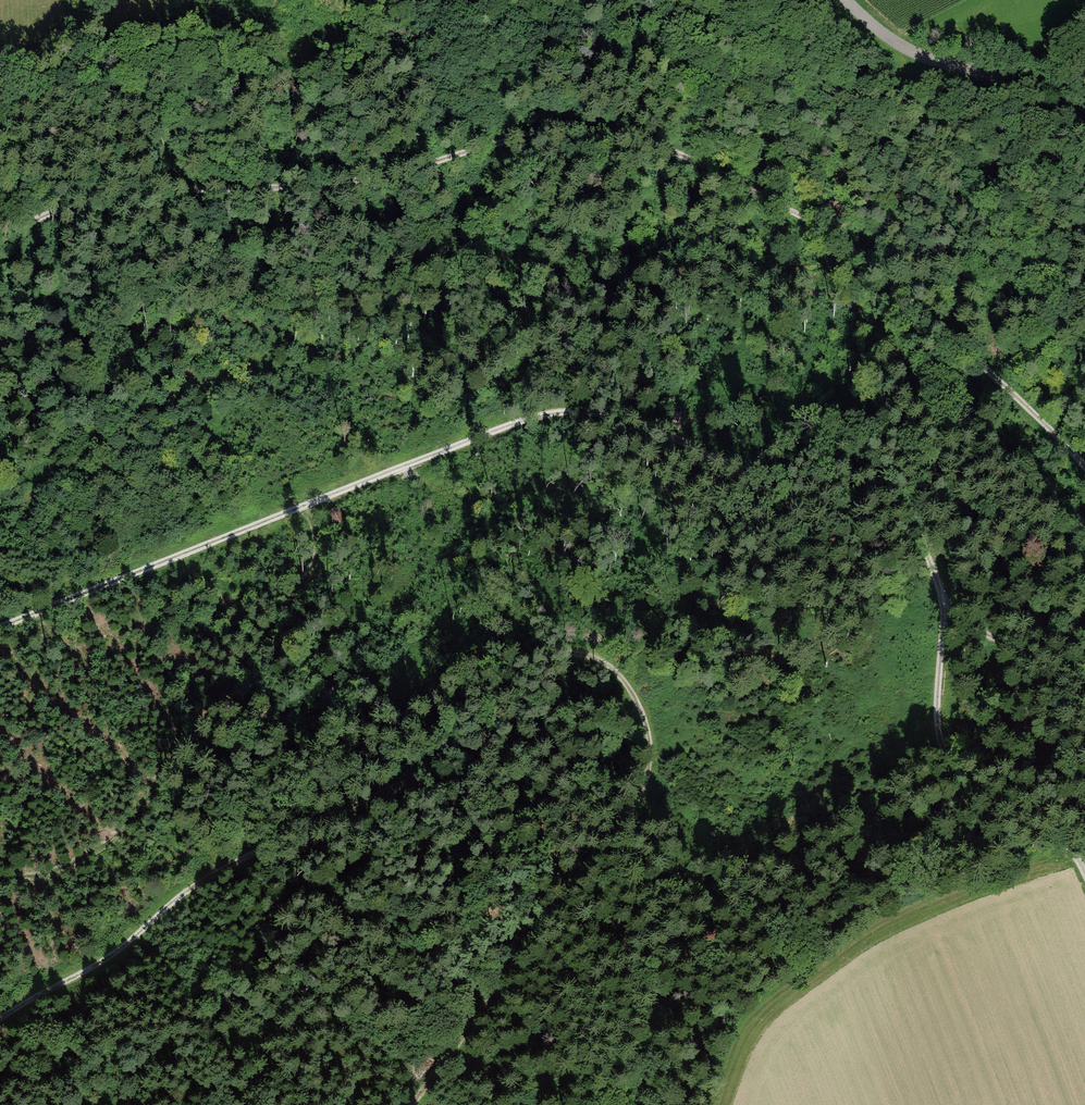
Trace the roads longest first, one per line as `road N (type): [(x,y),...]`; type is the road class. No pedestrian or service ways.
road 1 (track): [(0,628),(512,424),(579,409),(646,421),(753,474),(853,468),(890,484),(943,604),(946,743),(966,787),(1019,811),(1076,852),(1084,875)]
road 2 (track): [(411,1104),(494,1012),(640,801),(651,762),(646,718),(618,675),(570,649),(534,663),(460,756),(306,822),(171,907),(120,950),(0,1020)]
road 3 (track): [(1084,466),(861,257),(661,145),(586,133),(524,133),(430,164),(325,180),(132,190),(62,208),(0,239)]
road 4 (unclassified): [(844,0),(923,60),(1011,73),(1084,121)]
road 5 (track): [(943,604),(972,628),(1021,642),(1050,638),(1084,618)]

